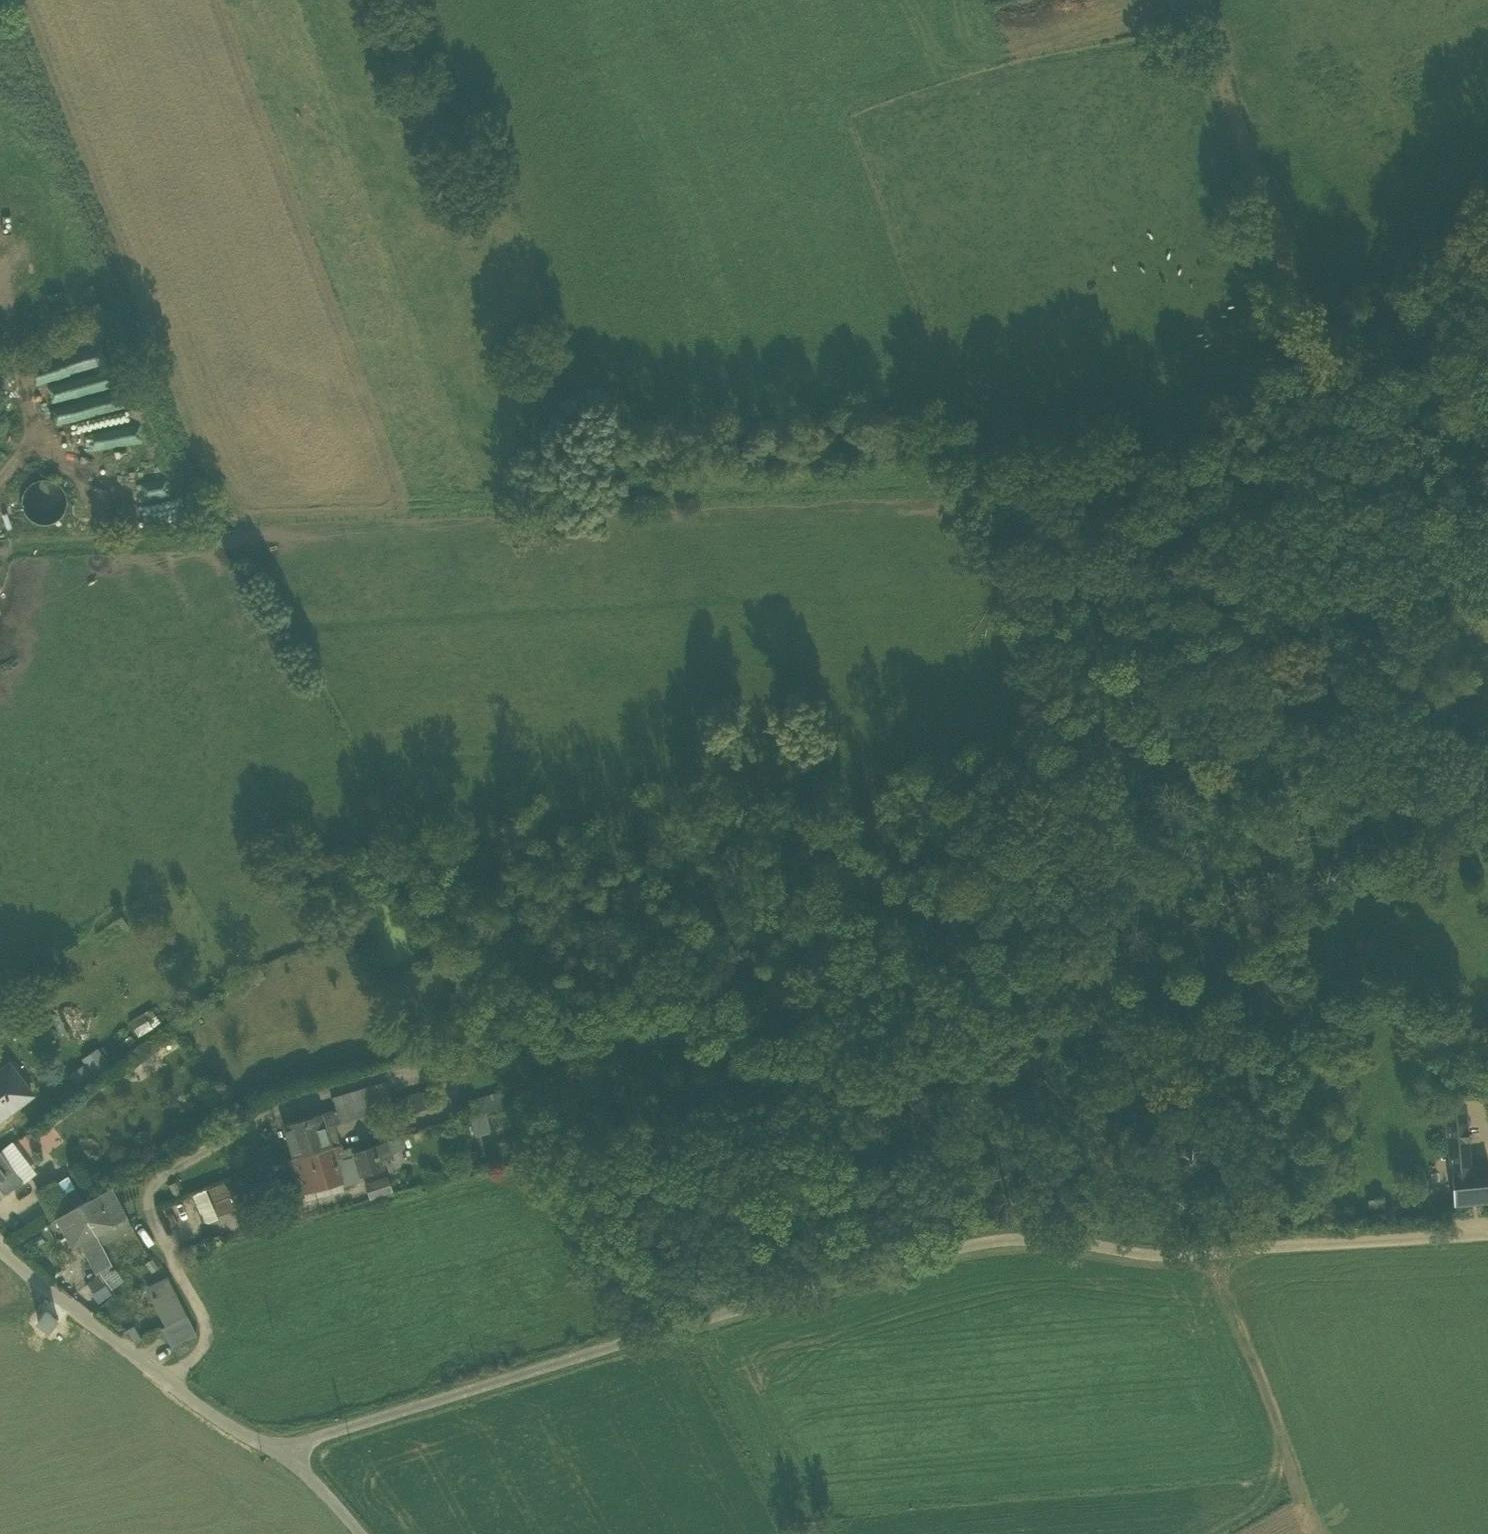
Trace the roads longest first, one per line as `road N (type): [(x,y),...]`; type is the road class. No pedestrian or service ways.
road 1 (unclassified): [(1487,1243),(1201,1273),(1005,1232),(275,1453)]
road 2 (unclassified): [(275,1453),(0,1246)]

